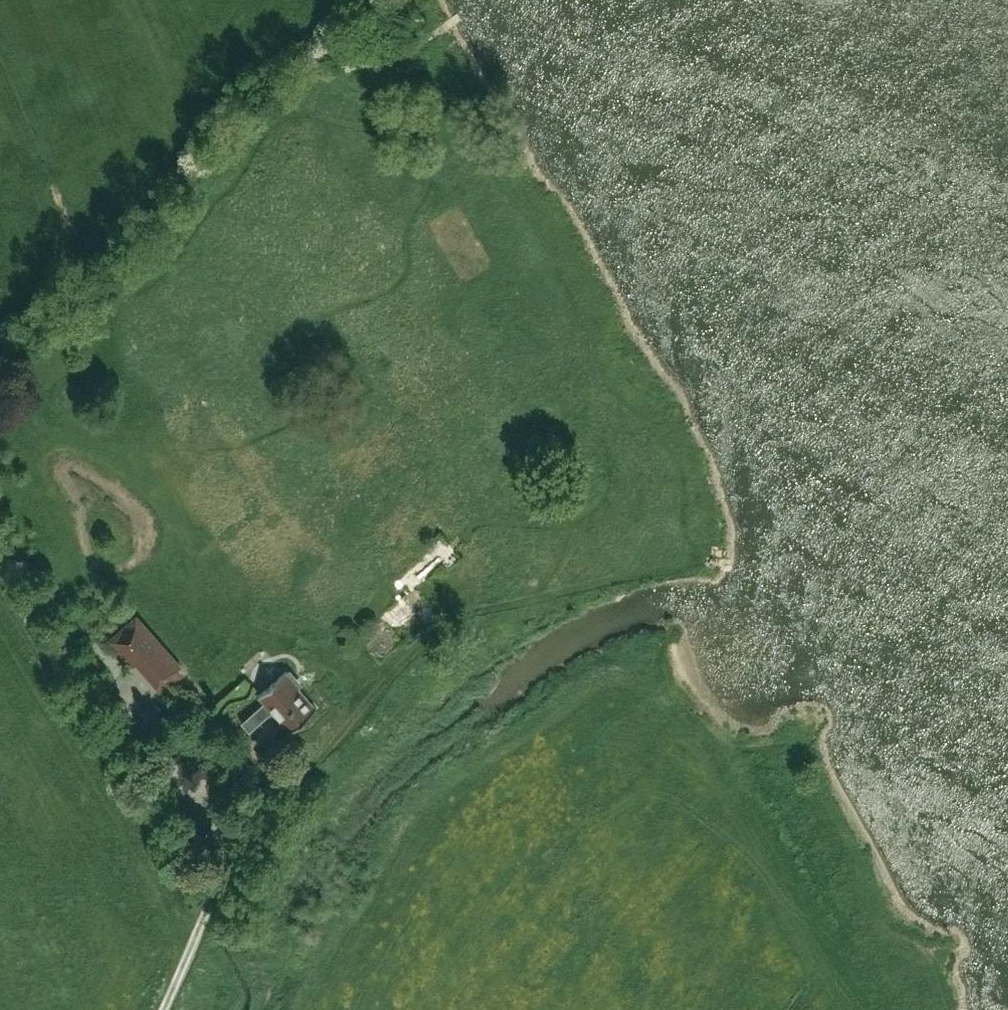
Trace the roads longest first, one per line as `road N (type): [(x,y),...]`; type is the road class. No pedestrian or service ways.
road 1 (unclassified): [(160,1009),(211,896)]

